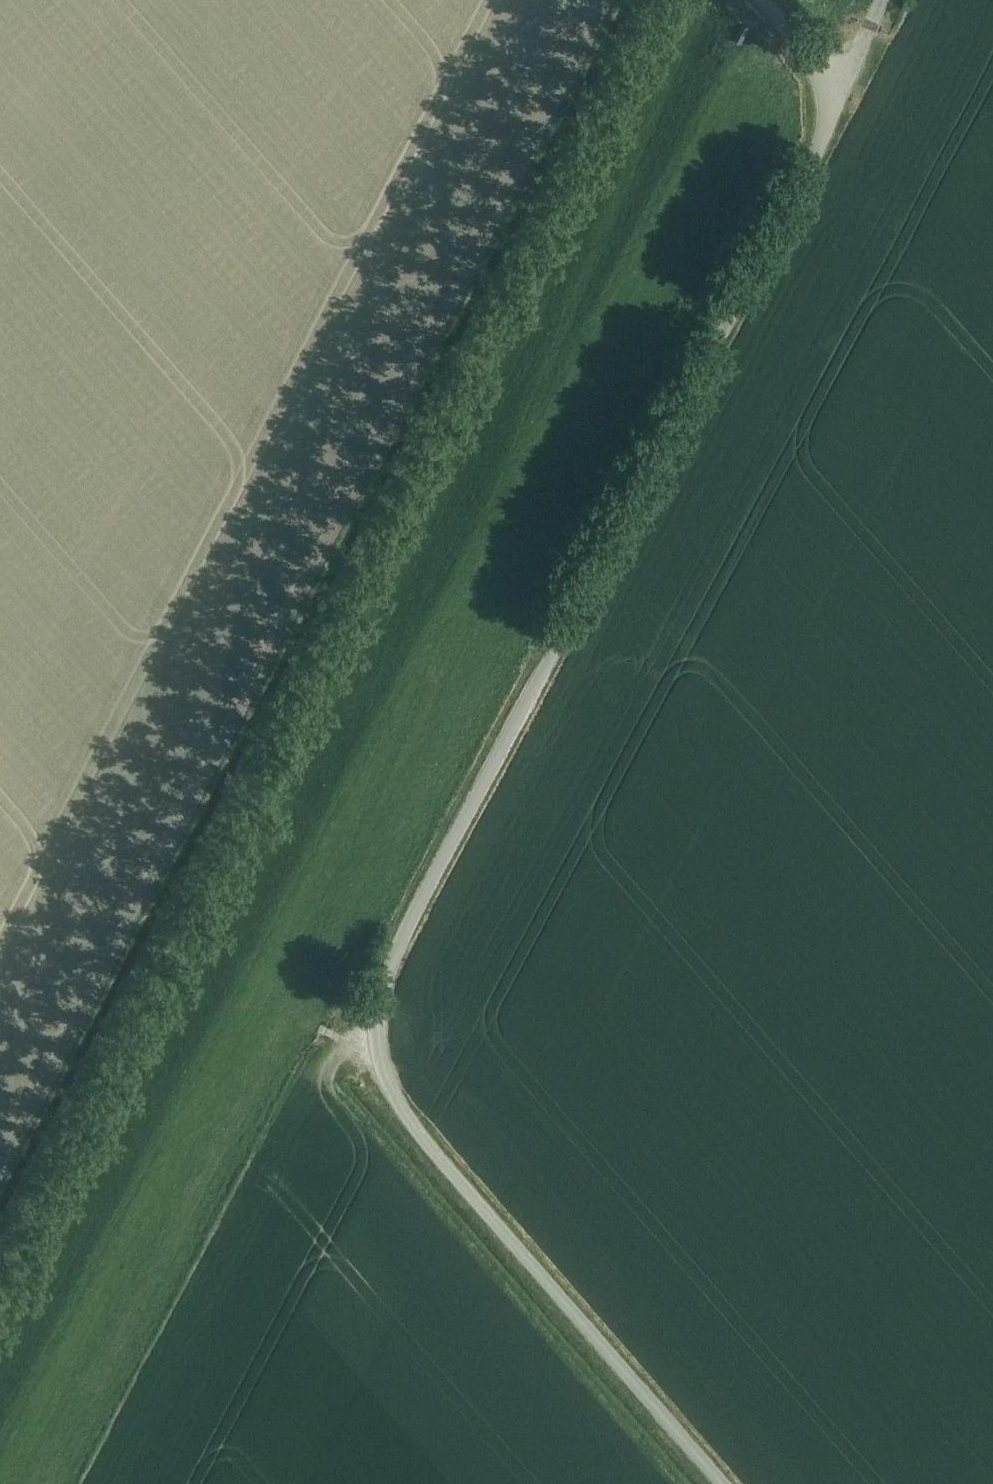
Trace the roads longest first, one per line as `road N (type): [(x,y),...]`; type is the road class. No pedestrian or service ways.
road 1 (unclassified): [(733,1483),(387,1082),(372,1002),(783,220),(840,95),(762,0)]

